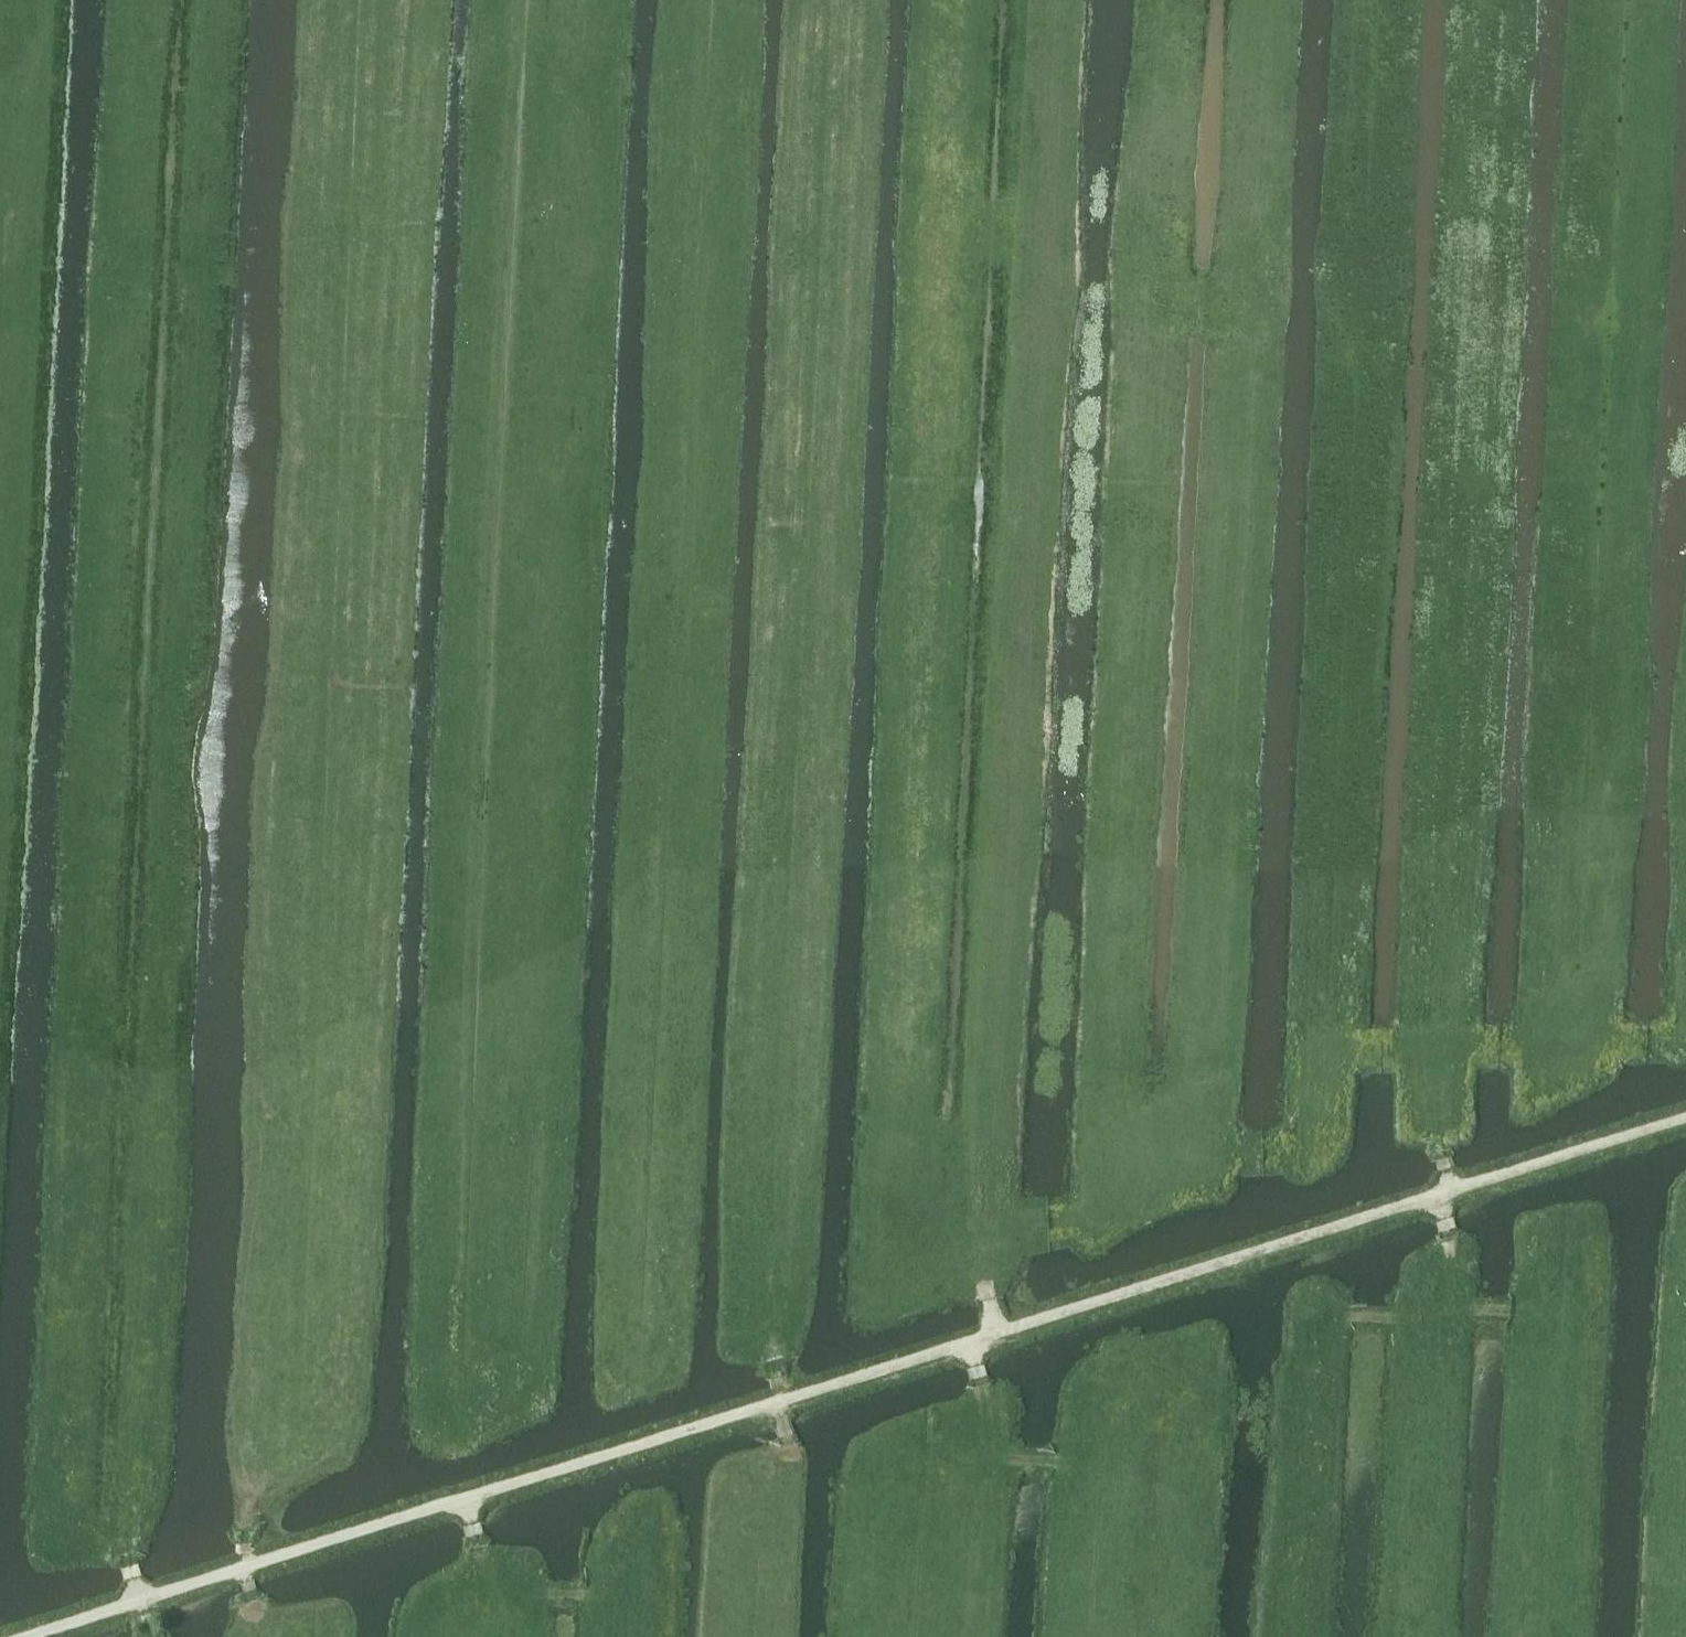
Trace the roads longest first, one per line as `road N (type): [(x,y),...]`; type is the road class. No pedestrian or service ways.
road 1 (track): [(17,1636),(1685,1117)]
road 2 (track): [(997,1336),(987,1299),(989,1246),(1002,1223),(1025,1229),(1071,1223),(1208,1183)]
road 3 (track): [(1104,1531),(1107,1493),(1090,1470),(1010,1461),(970,1344)]
road 4 (track): [(990,1416),(984,1538)]
road 5 (track): [(1002,1223),(885,1250)]

